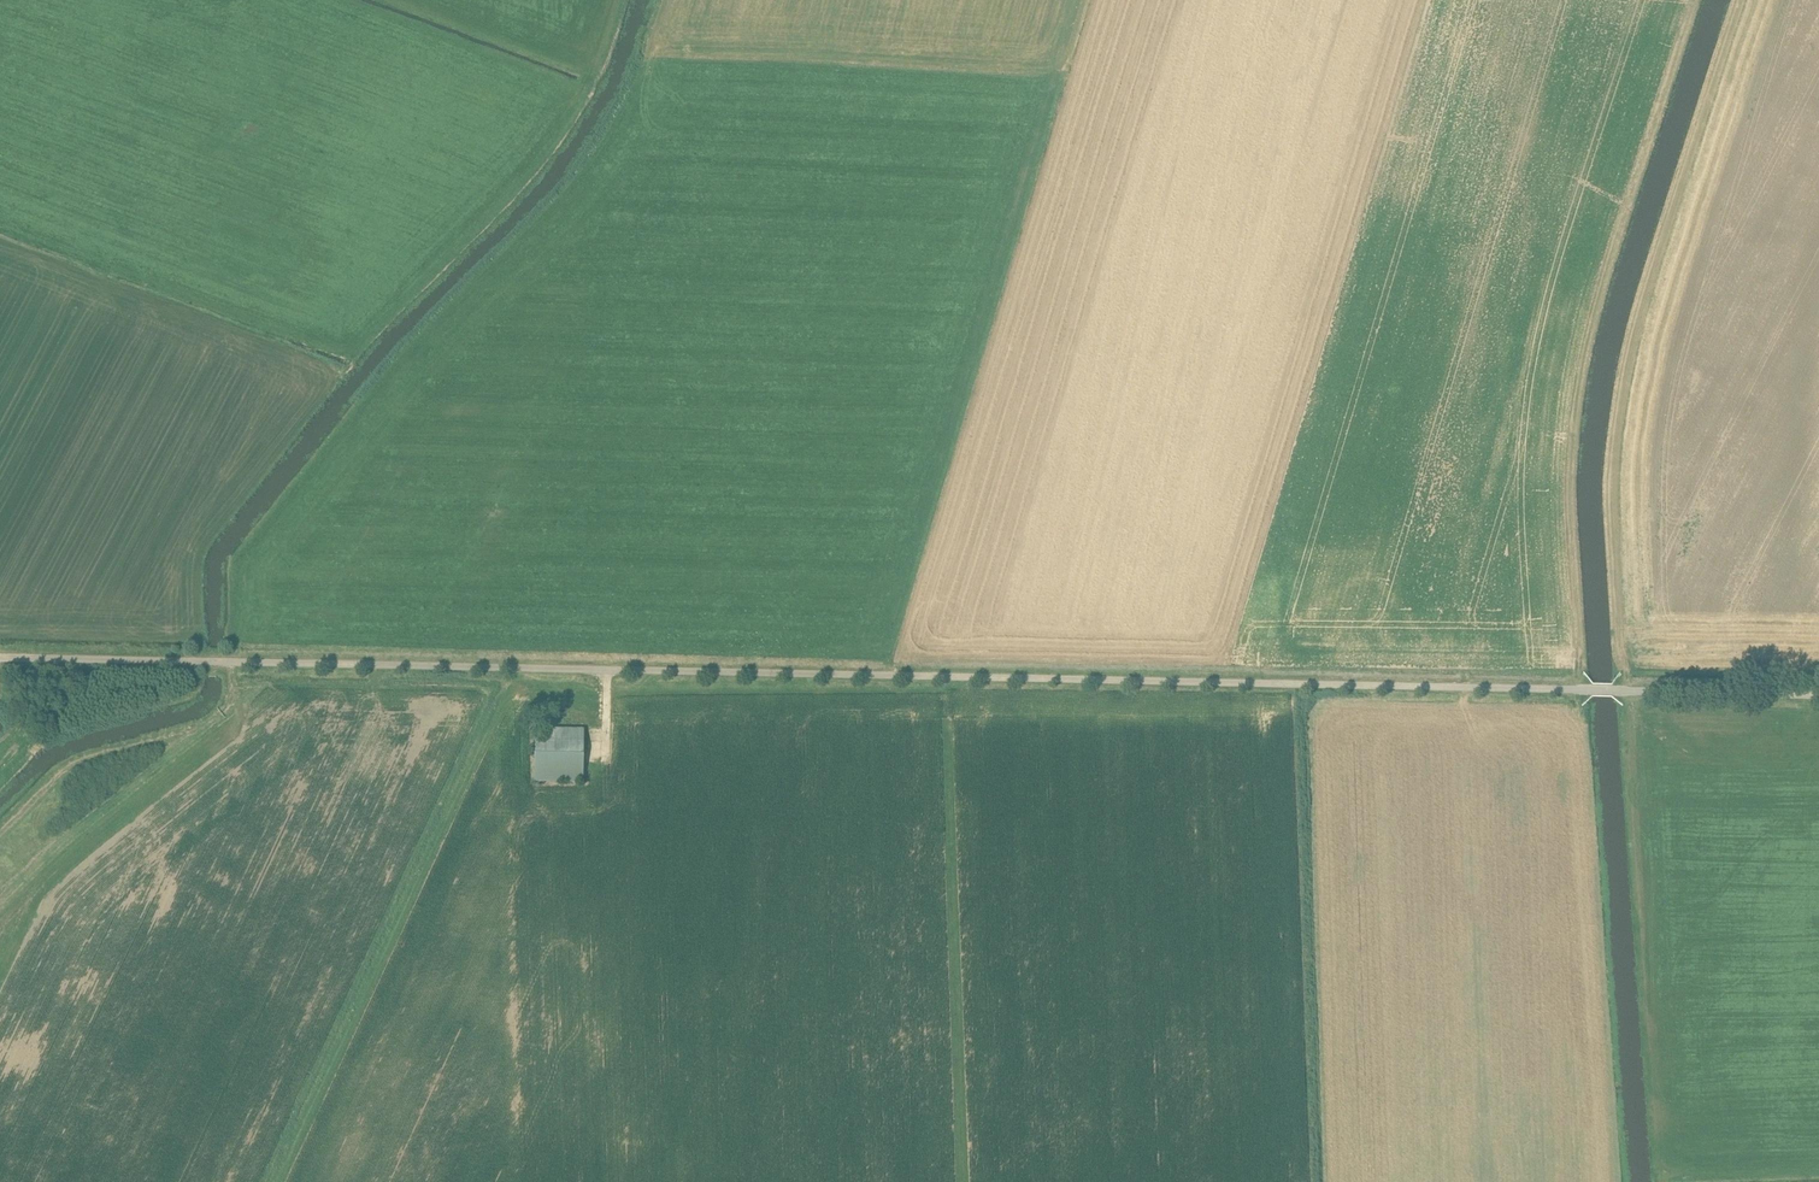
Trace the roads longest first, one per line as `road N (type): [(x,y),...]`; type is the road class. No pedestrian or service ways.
road 1 (unclassified): [(1583,689),(0,658)]
road 2 (unclassified): [(1818,694),(1621,690)]

